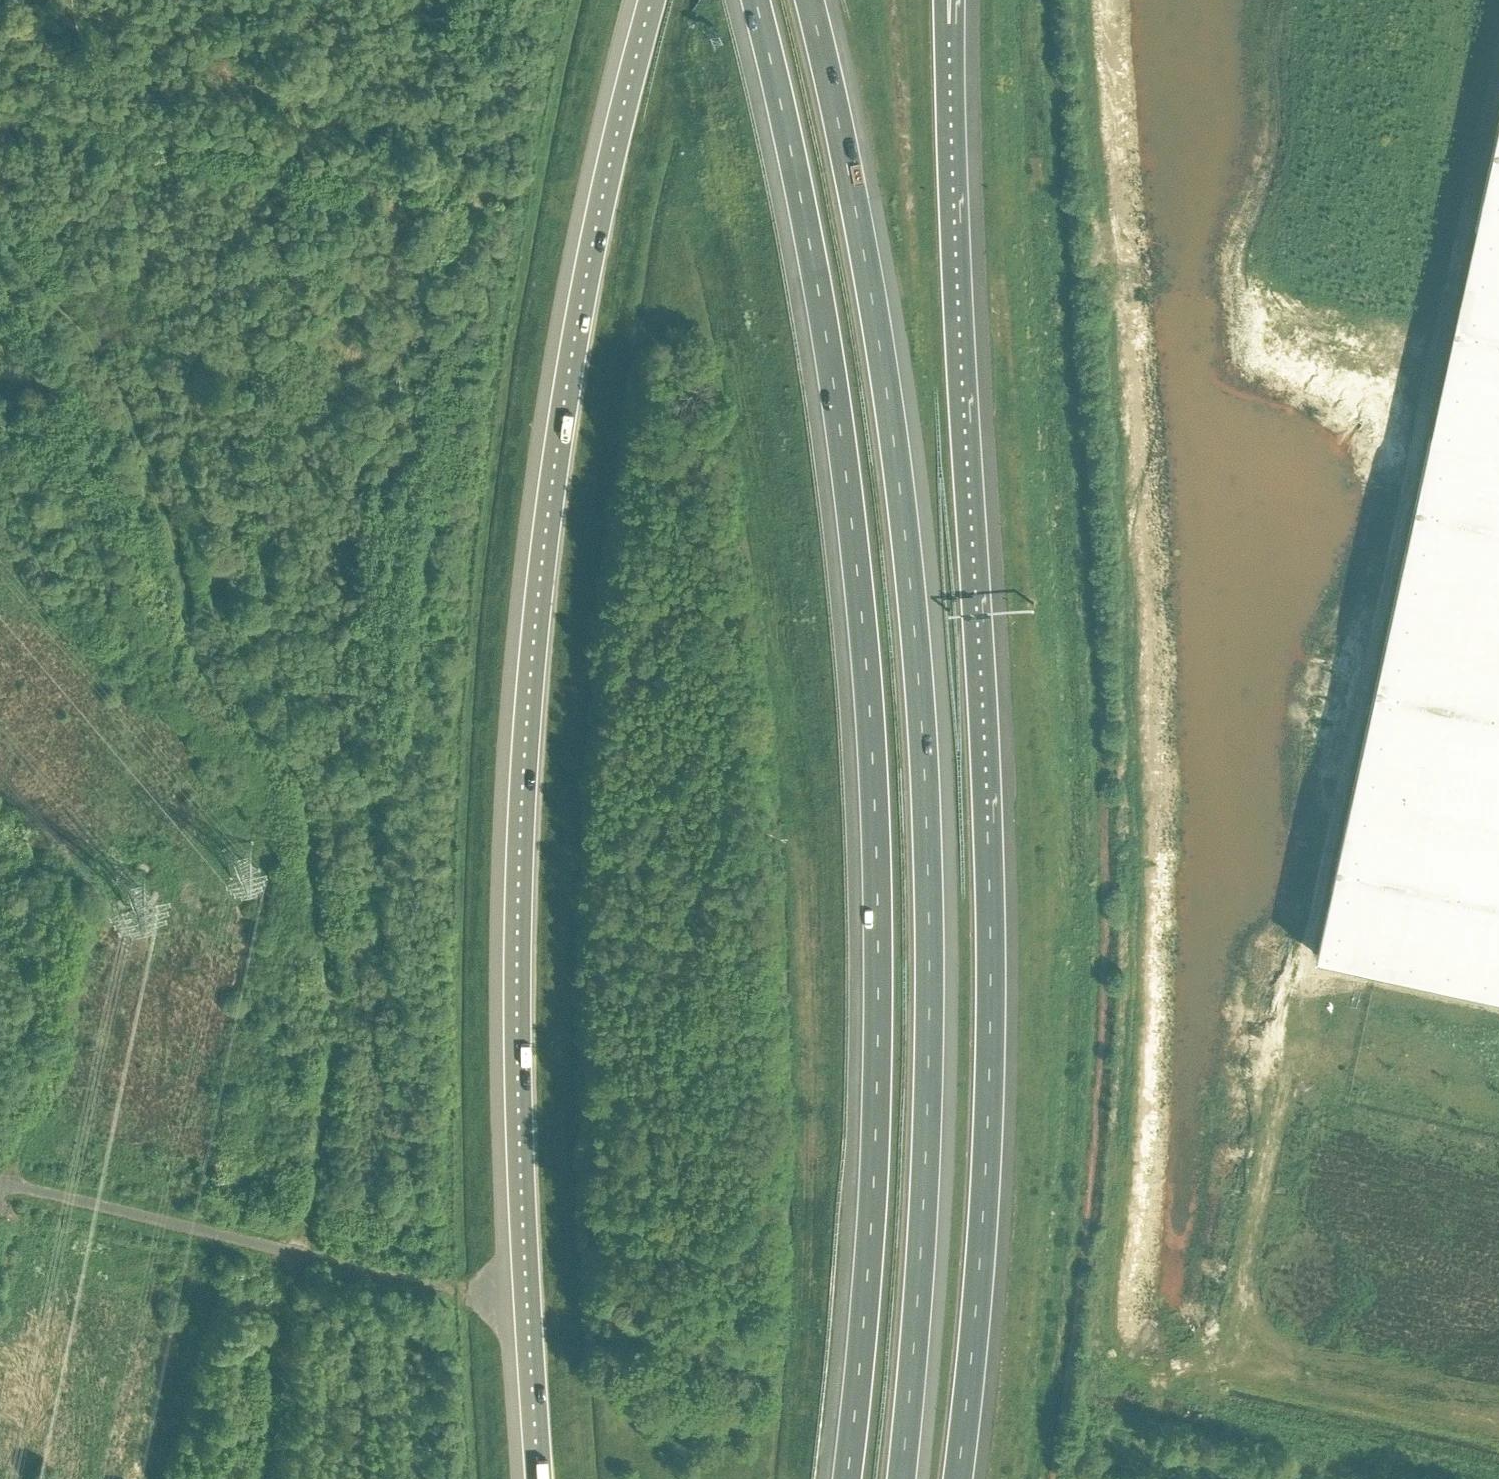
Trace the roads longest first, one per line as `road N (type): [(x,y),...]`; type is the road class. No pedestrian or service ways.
road 1 (motorway): [(659,0),(600,210),(568,375),(533,648),(517,973),(539,1478)]
road 2 (motorway): [(755,0),(831,374),(874,773),(875,1184),(847,1478)]
road 3 (motorway): [(903,1478),(924,1228),(925,776),(881,349),(809,0)]
road 4 (motorway): [(958,1478),(982,1258),(991,1028),(950,23)]
road 5 (track): [(268,1478),(332,1021),(307,822),(280,750),(212,680),(189,631),(136,414),(0,232)]
road 6 (unclassified): [(0,1182),(468,1293)]

